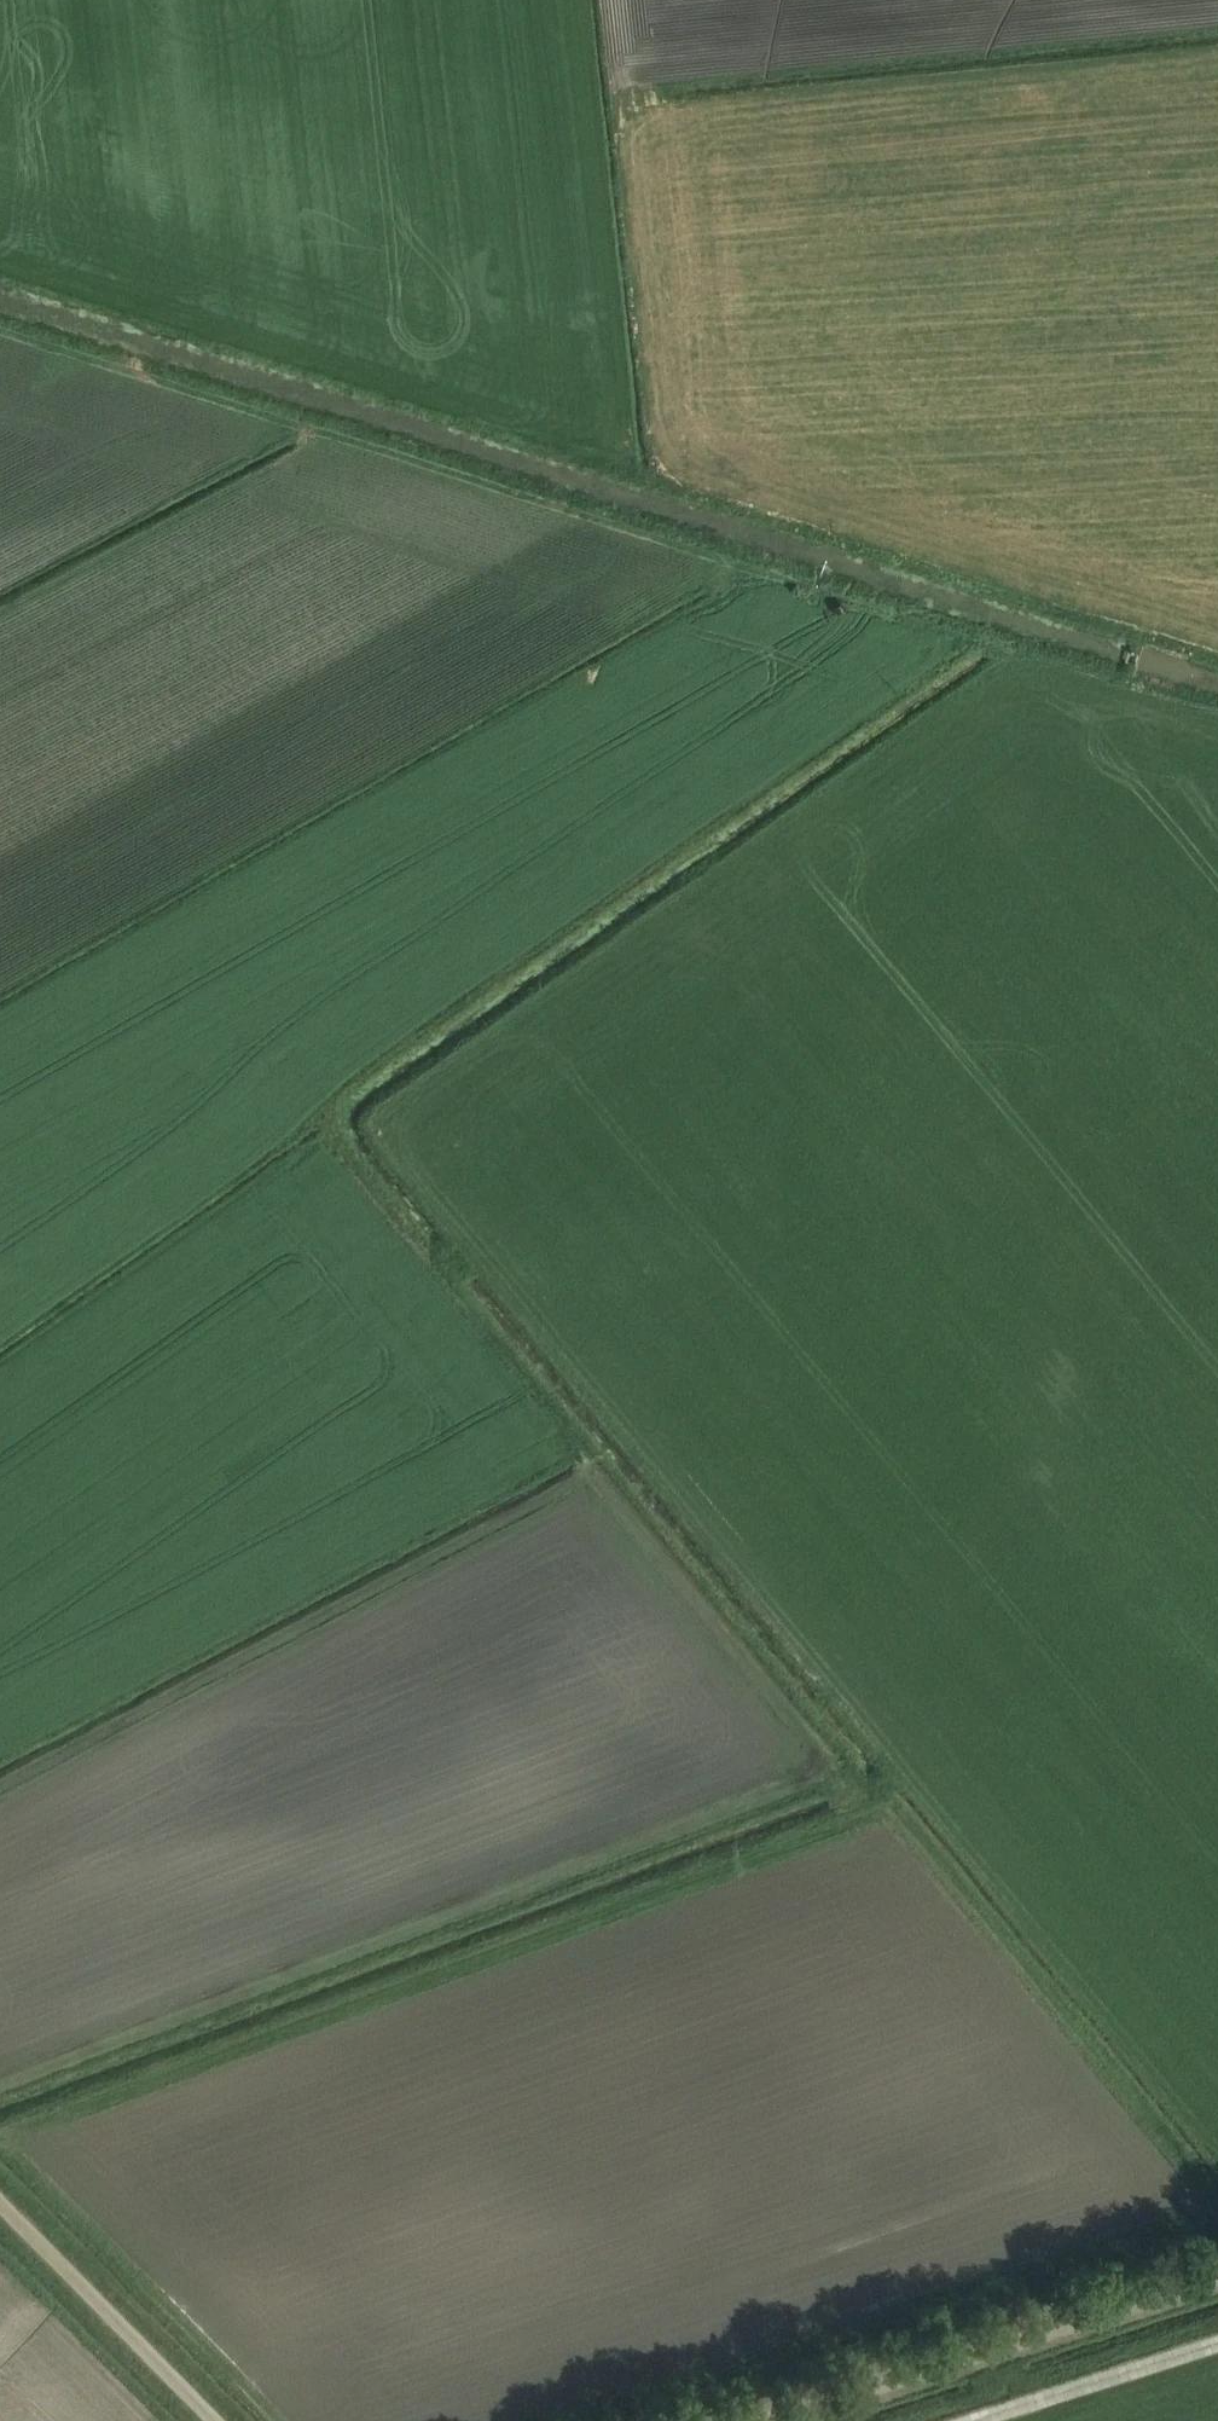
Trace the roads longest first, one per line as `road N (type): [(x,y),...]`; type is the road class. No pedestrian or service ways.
road 1 (track): [(1217,2278),(772,2420)]
road 2 (unclassified): [(215,2420),(0,2201)]

